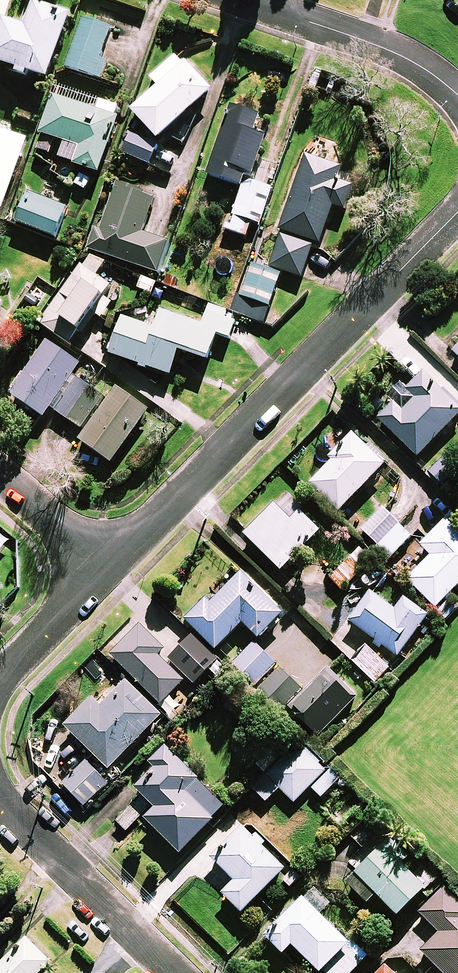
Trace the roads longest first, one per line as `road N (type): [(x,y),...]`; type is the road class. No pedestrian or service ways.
road 1 (residential): [(107,566),(457,212)]
road 2 (residential): [(173,972),(0,803)]
road 3 (residential): [(457,94),(411,60),(244,0)]
road 4 (residential): [(0,677),(107,566)]
road 5 (residential): [(0,475),(107,566)]

